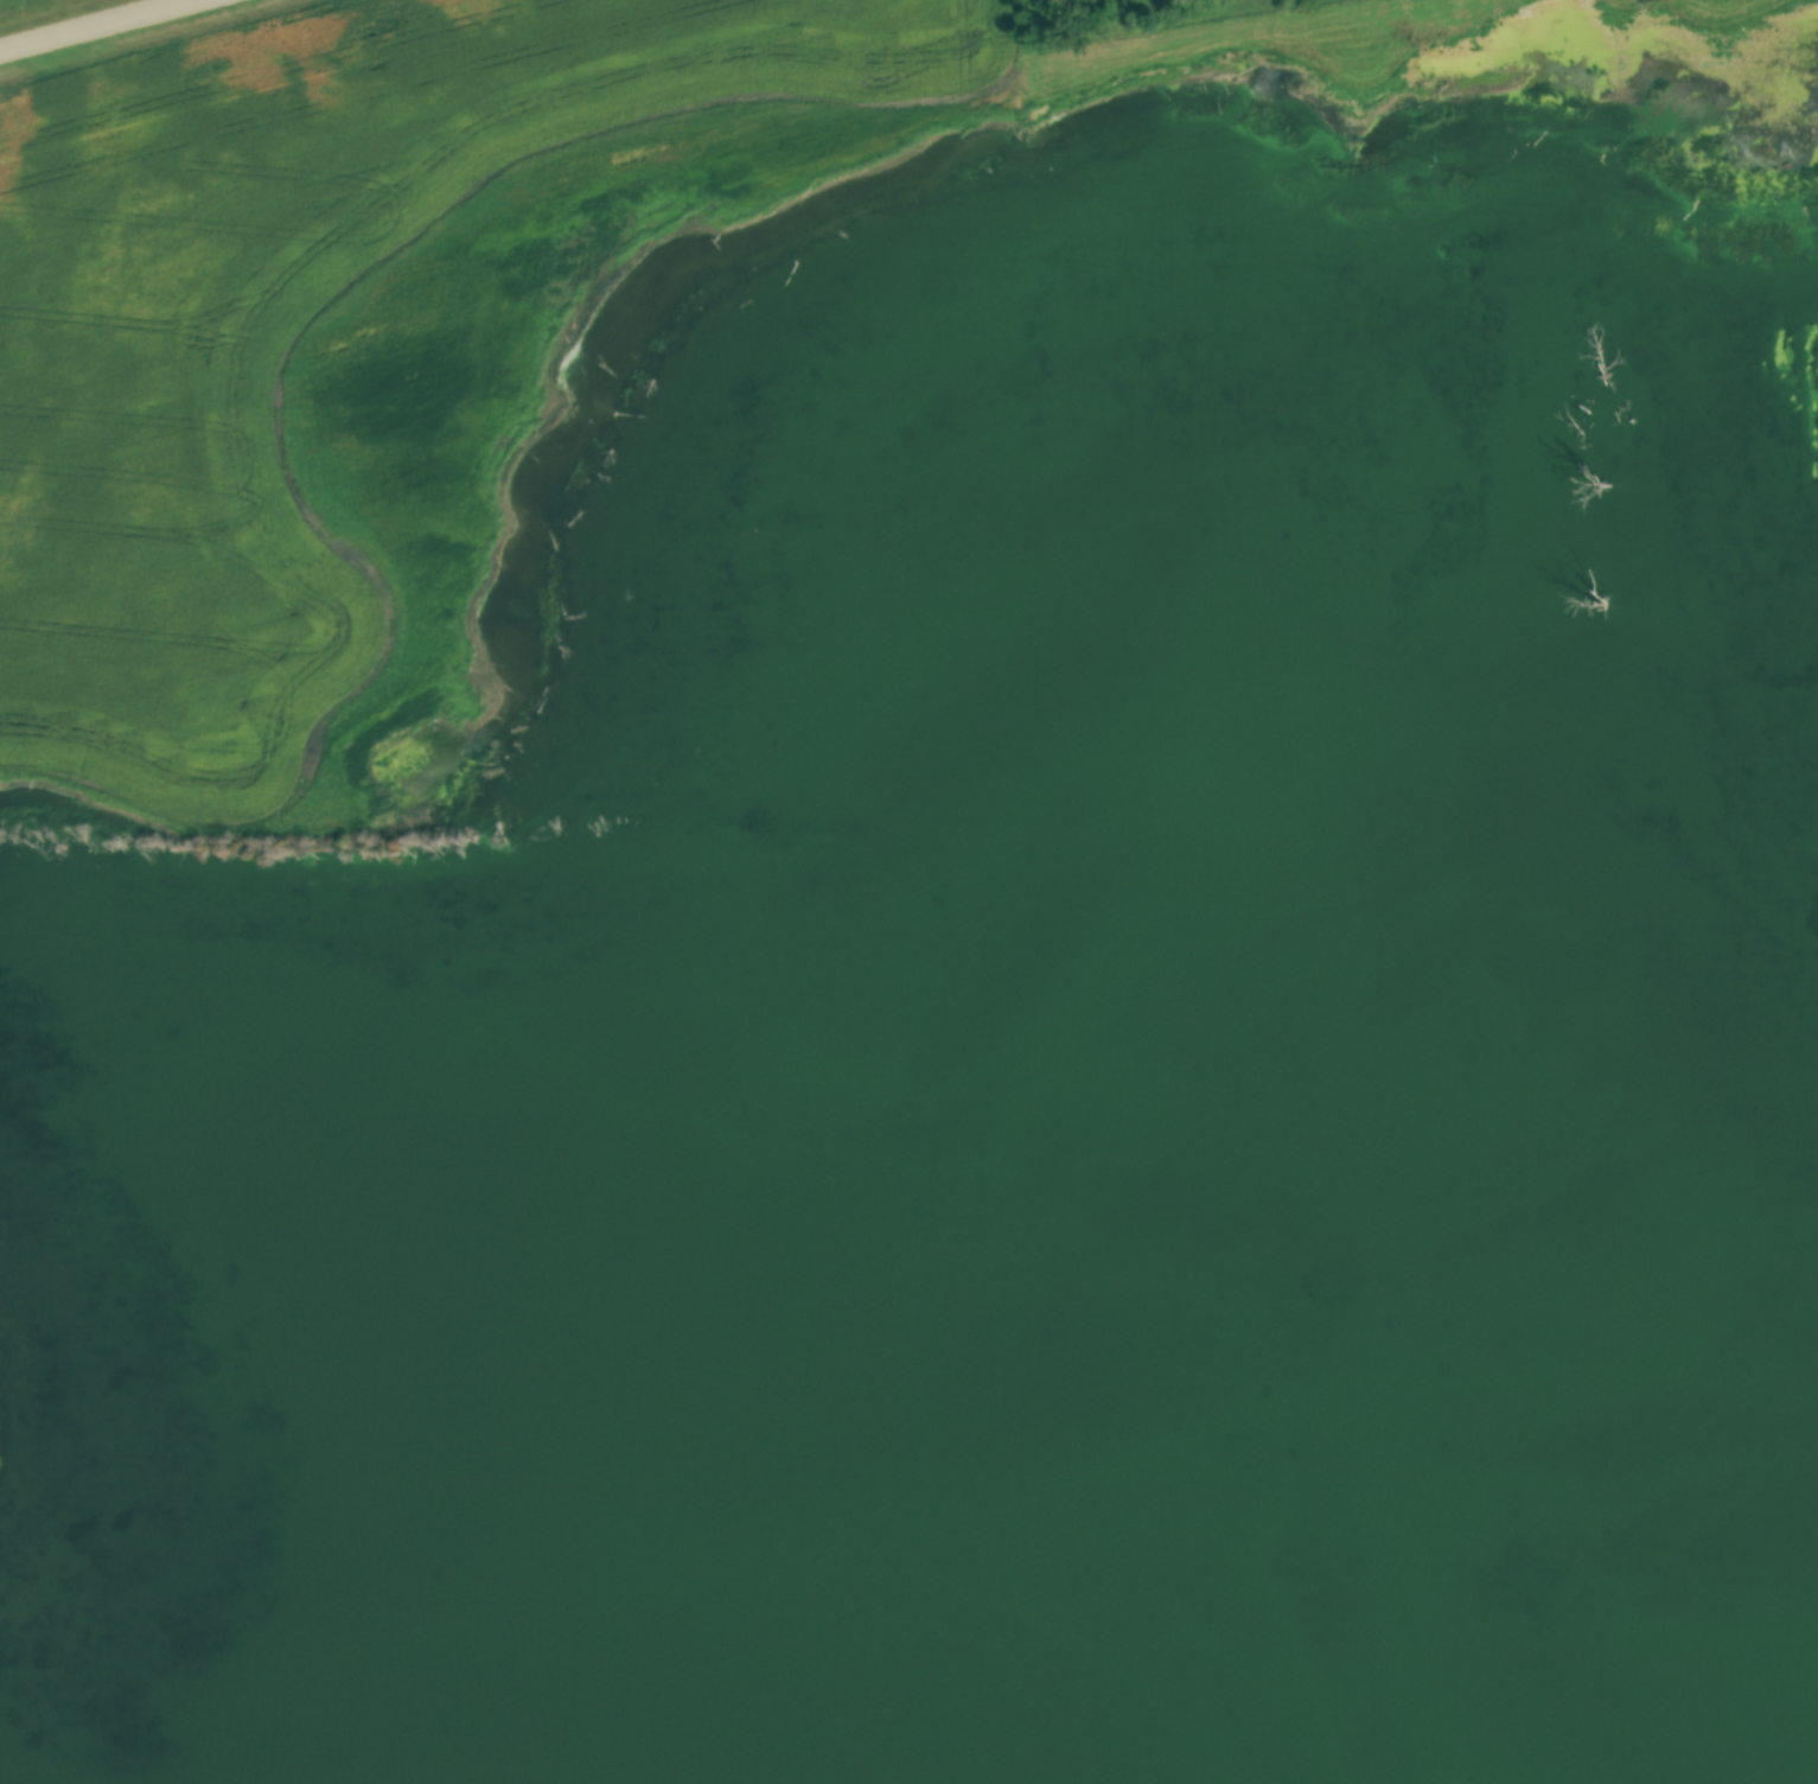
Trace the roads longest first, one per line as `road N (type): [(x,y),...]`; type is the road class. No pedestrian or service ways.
road 1 (tertiary): [(0,44),(167,0)]

